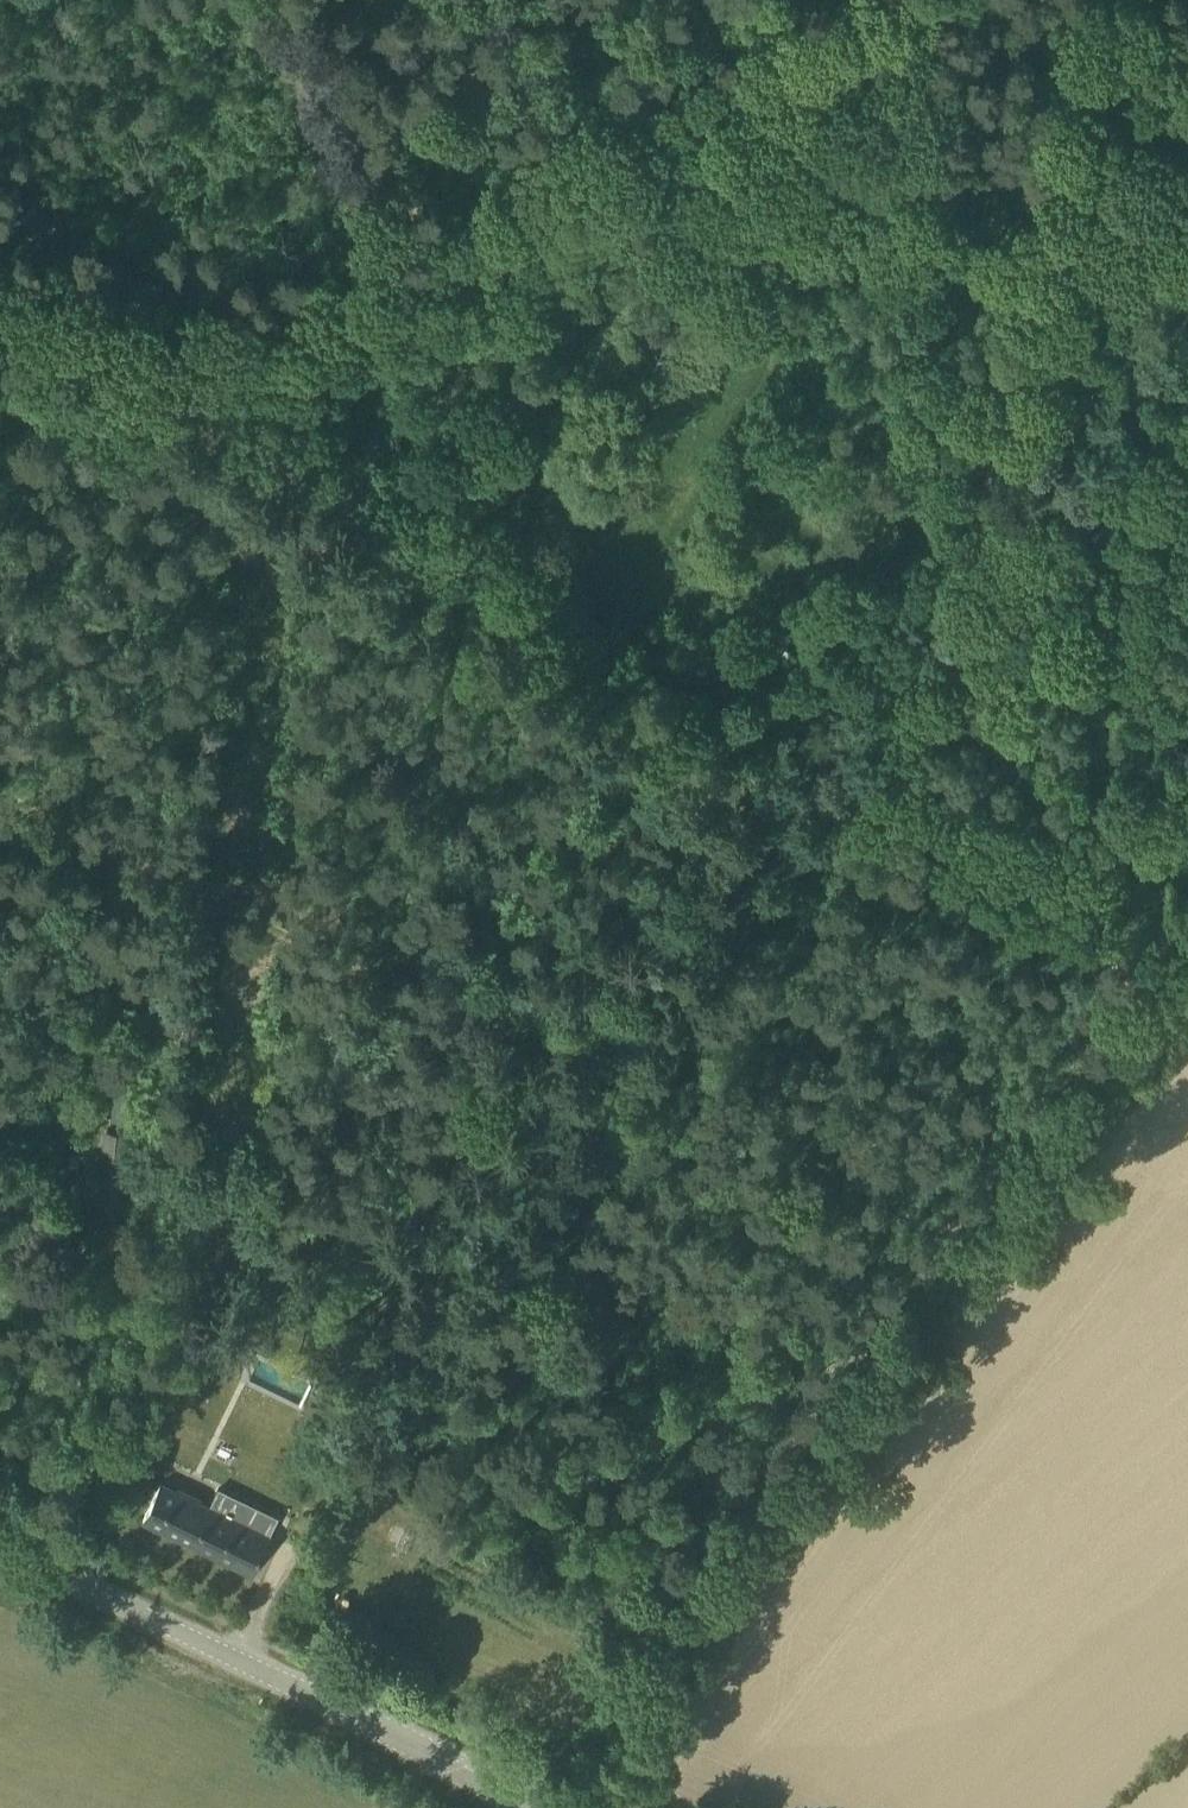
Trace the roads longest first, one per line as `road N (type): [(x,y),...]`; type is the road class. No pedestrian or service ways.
road 1 (track): [(834,0),(472,247),(201,395),(130,351),(0,335)]
road 2 (unclassified): [(534,1807),(0,1548)]

